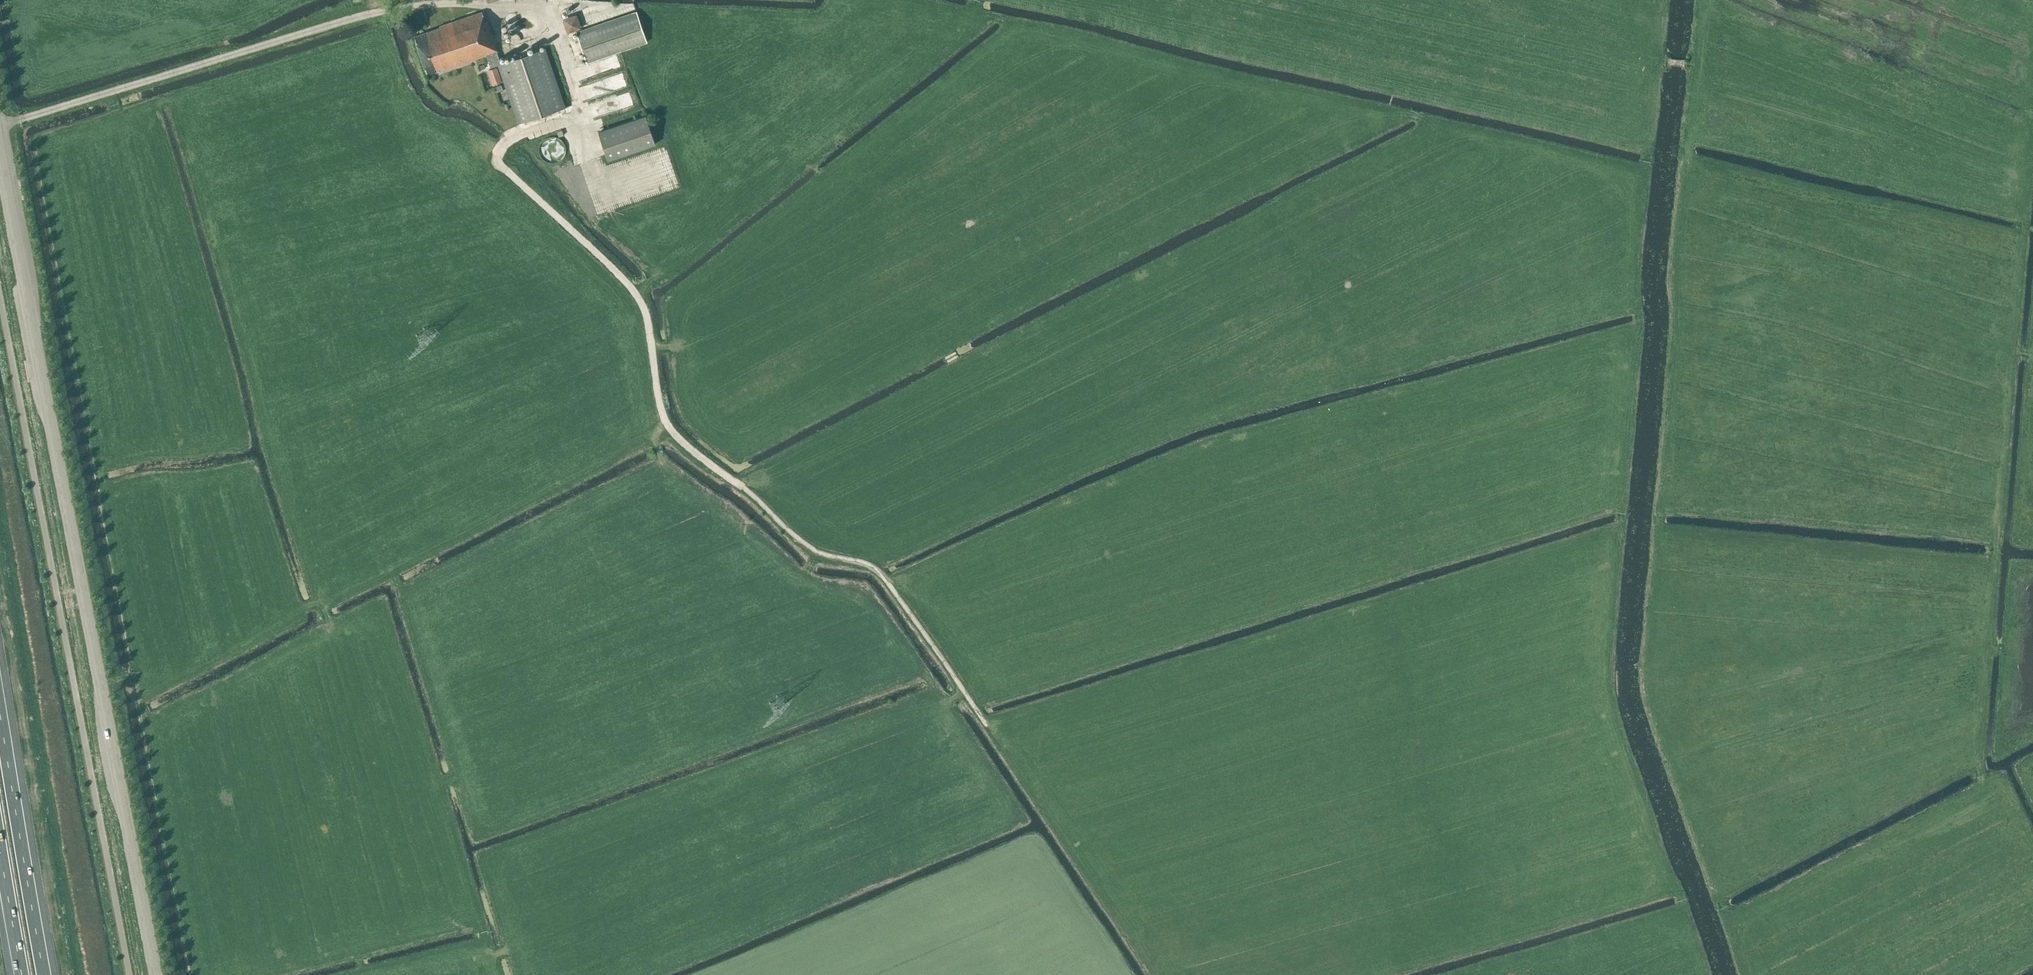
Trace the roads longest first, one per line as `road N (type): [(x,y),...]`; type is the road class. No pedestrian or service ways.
road 1 (tertiary): [(157,974),(0,149)]
road 2 (motorway): [(51,974),(0,674)]

